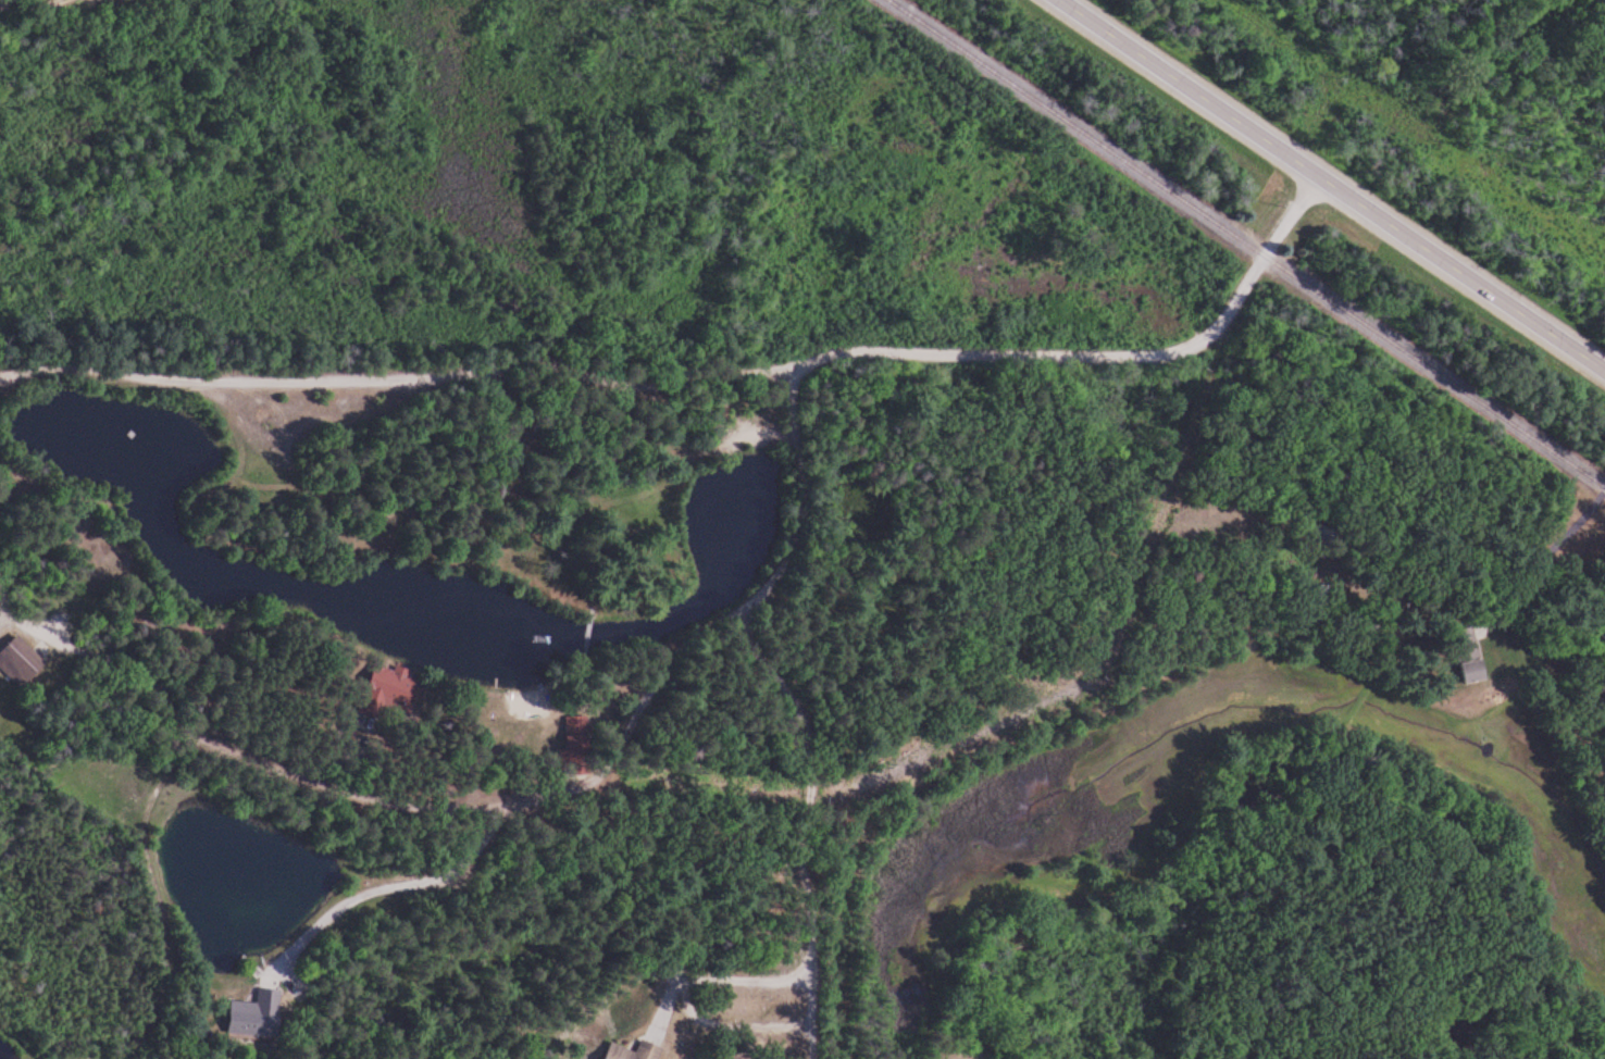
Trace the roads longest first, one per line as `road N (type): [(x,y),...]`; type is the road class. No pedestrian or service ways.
road 1 (secondary): [(1604,371),(1060,0)]

